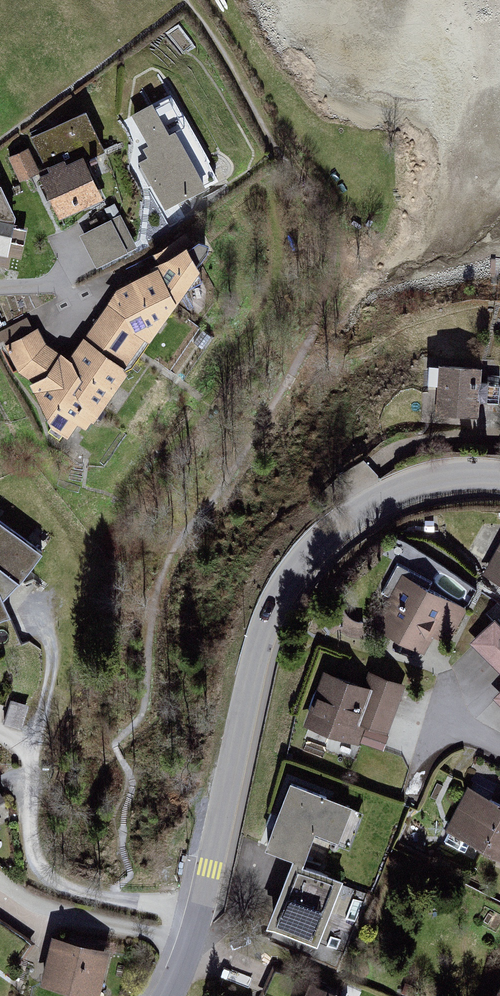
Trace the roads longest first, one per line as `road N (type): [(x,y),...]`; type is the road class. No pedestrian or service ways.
road 1 (tertiary): [(167,995),(210,870),(258,645),(298,562),(331,527),(392,494),(440,478),(499,475)]

